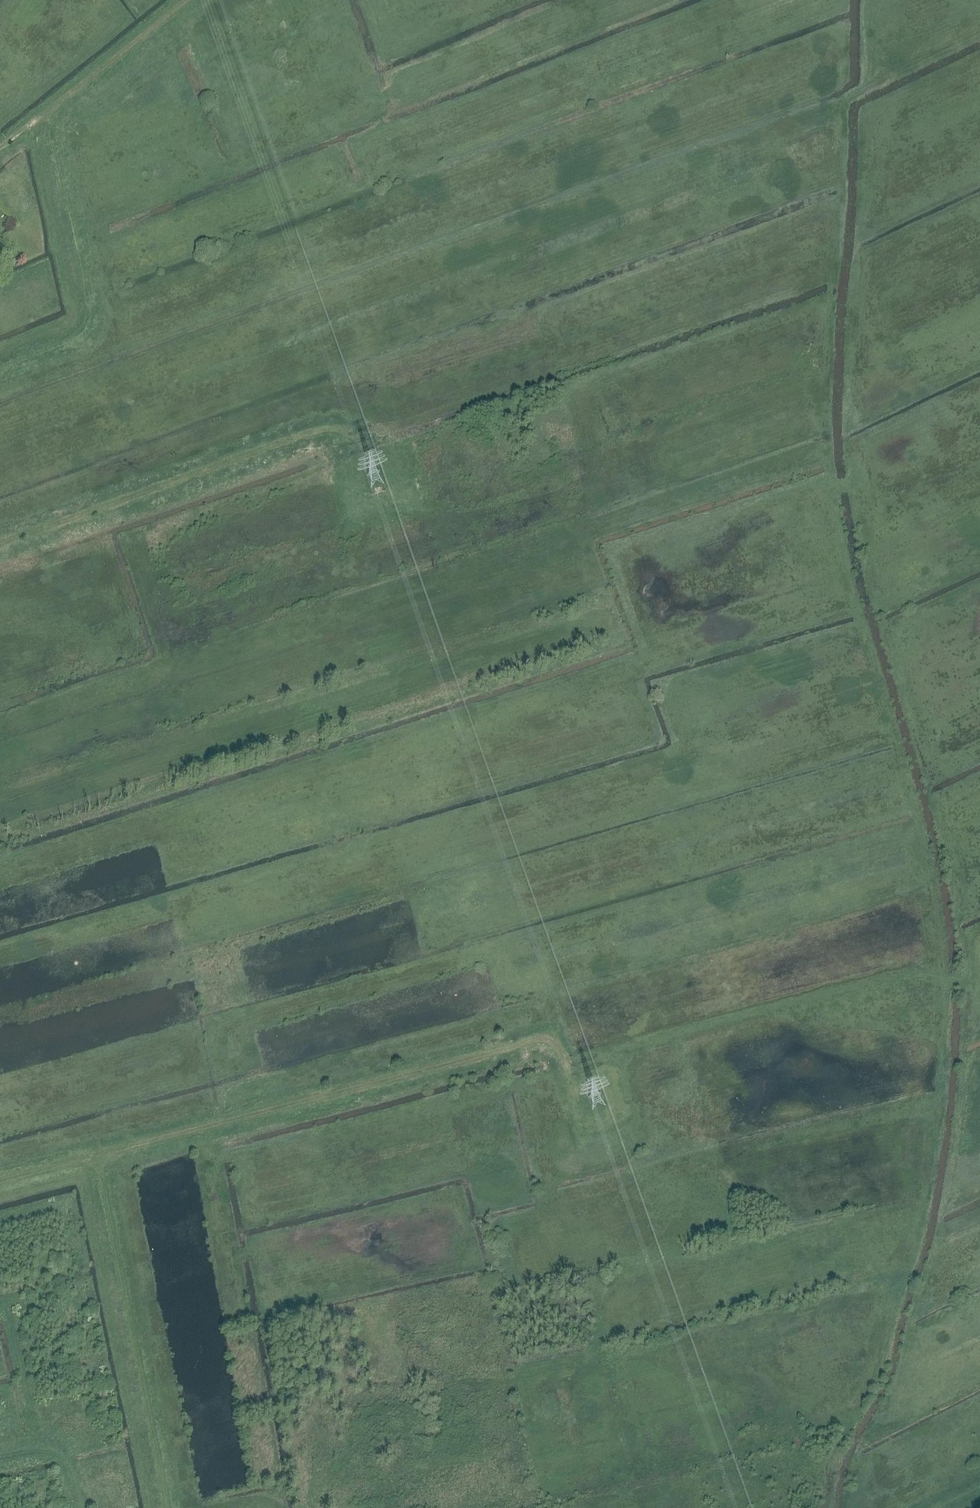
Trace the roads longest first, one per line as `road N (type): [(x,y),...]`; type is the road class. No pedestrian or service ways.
road 1 (track): [(0,1181),(553,1032),(563,1055)]
road 2 (track): [(0,545),(332,428),(359,441)]

